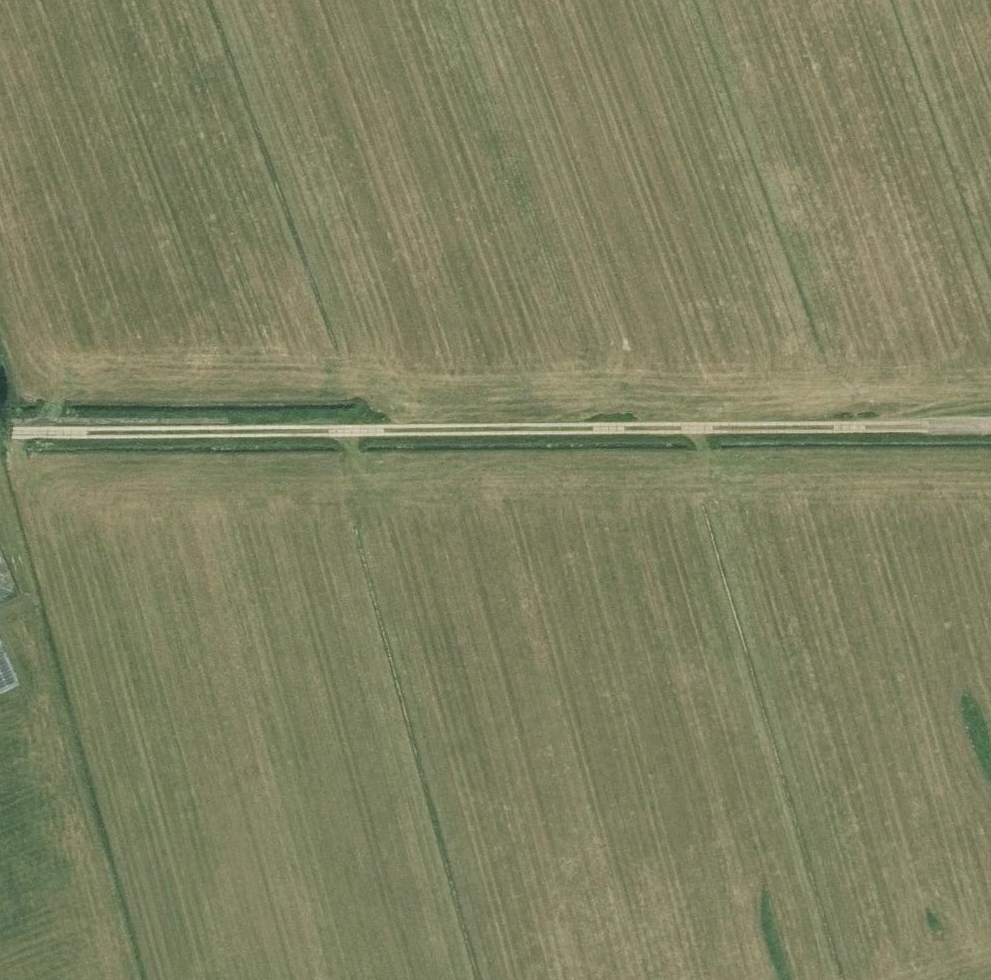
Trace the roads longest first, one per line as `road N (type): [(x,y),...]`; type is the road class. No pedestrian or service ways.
road 1 (track): [(990,426),(0,432)]

